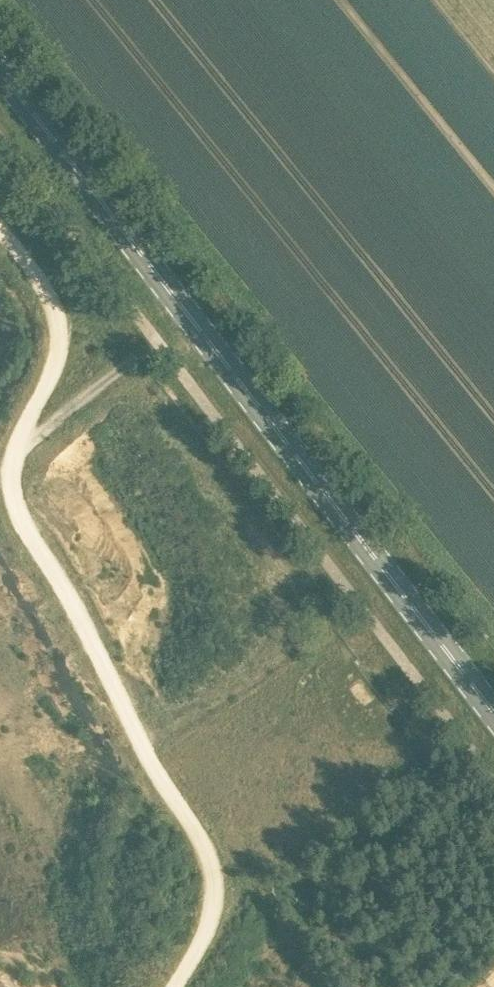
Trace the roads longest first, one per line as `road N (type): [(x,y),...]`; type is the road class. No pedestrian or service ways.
road 1 (track): [(0,230),(43,283),(58,341),(23,442),(23,502),(209,862),(215,897),(173,986)]
road 2 (secondary): [(493,717),(0,81)]
road 3 (track): [(23,442),(36,440),(193,324)]

